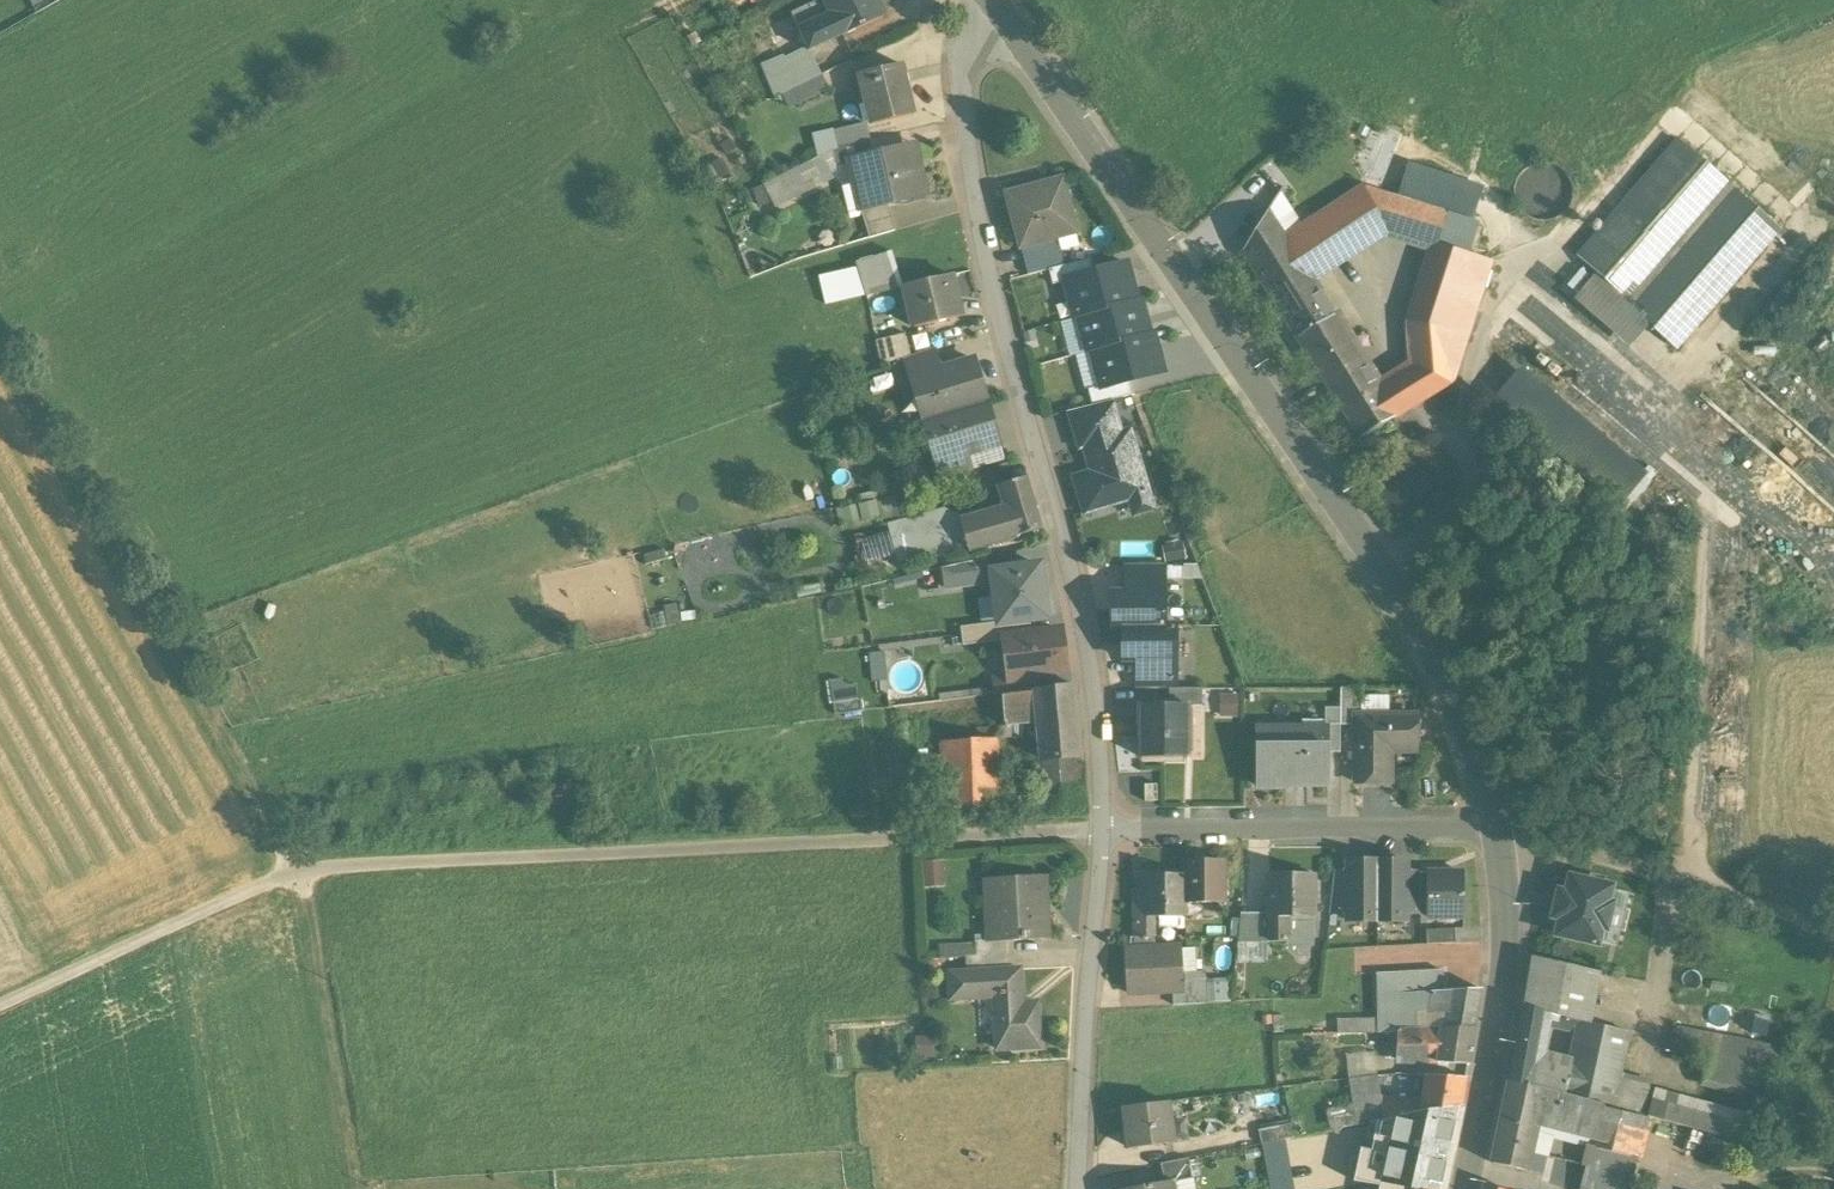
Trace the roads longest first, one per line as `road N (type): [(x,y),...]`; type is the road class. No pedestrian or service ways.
road 1 (track): [(1102,834),(333,868),(270,883),(0,1006)]
road 2 (tertiary): [(1008,17),(1429,630),(1467,703),(1503,831)]
road 3 (track): [(0,351),(301,874),(356,1188)]
road 4 (residential): [(1008,17),(971,65),(965,117),(1005,332),(1080,621),(1096,711),(1102,834)]
road 5 (residential): [(1503,831),(1102,834)]
road 6 (tertiary): [(1503,831),(1511,946),(1470,1188)]
road 7 (residential): [(1102,834),(1084,991),(1077,1188)]
road 8 (track): [(1503,834),(1579,847),(1833,931)]

